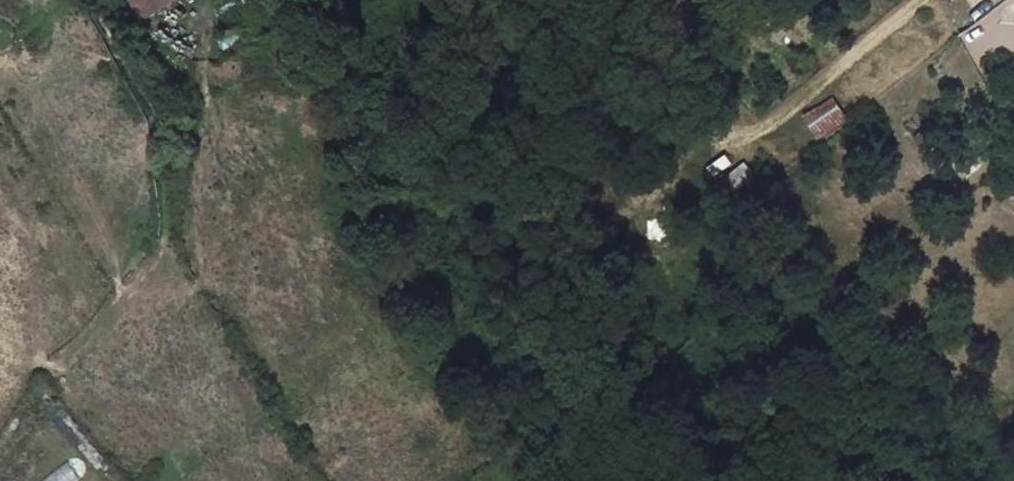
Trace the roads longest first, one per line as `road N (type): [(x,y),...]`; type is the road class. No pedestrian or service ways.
road 1 (track): [(924,0),(798,107),(772,124),(728,134)]

